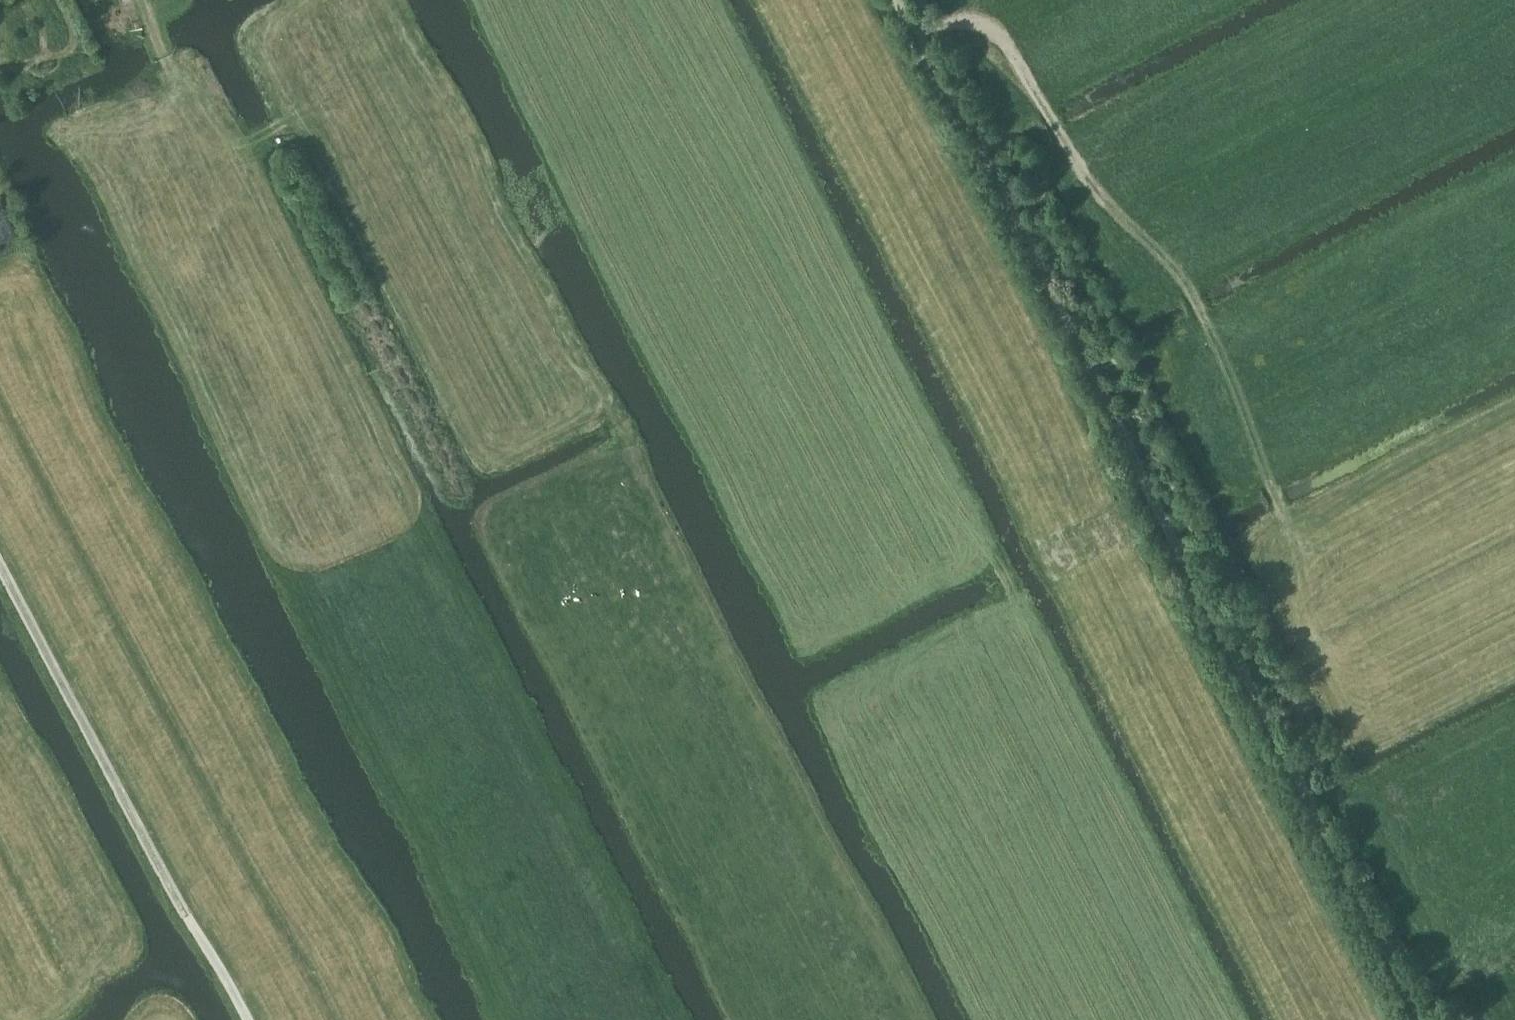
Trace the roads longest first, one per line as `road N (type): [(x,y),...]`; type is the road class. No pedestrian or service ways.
road 1 (track): [(1514,178),(1215,331),(1283,518)]
road 2 (track): [(0,553),(249,1019)]
road 3 (track): [(1215,331),(1180,268),(1097,193),(994,27),(967,18),(924,34)]

